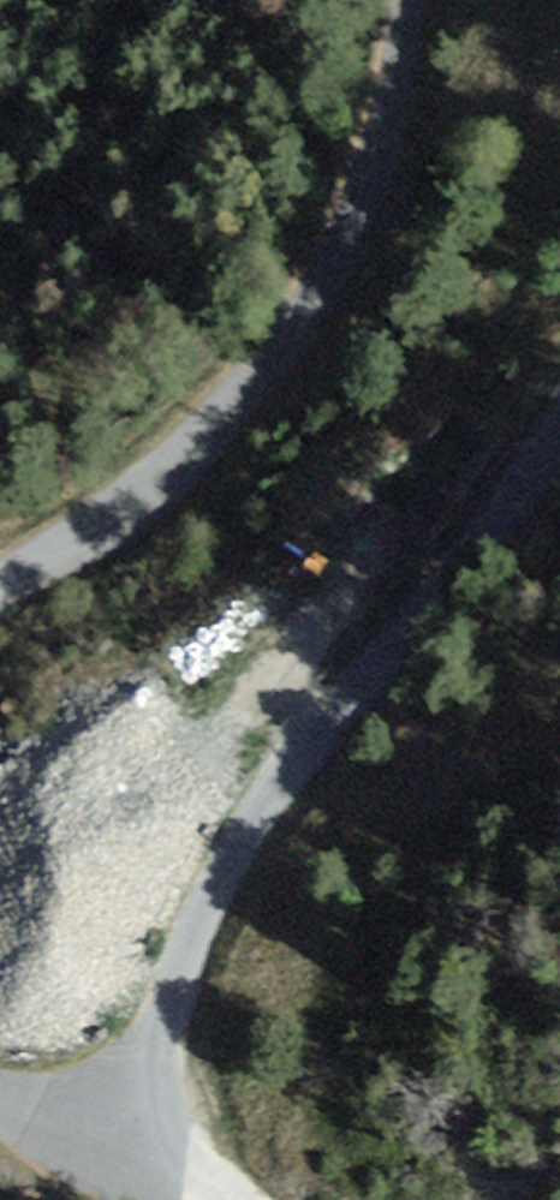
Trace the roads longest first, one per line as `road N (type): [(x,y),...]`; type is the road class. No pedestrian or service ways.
road 1 (unclassified): [(127,1110),(240,874),(360,722),(559,501)]
road 2 (unclassified): [(371,0),(356,159),(216,443),(0,605)]
road 3 (unclassified): [(127,1110),(226,1199)]
road 4 (unclassified): [(0,1089),(127,1110)]

